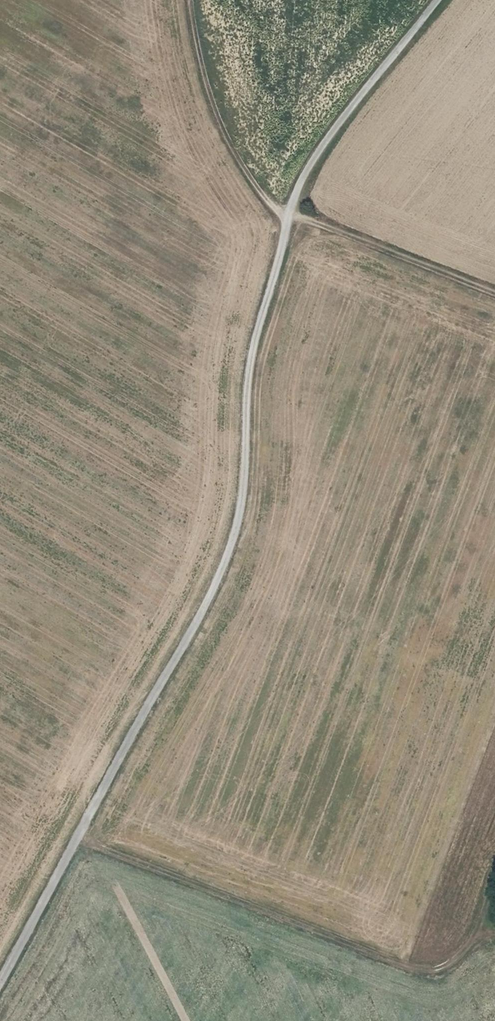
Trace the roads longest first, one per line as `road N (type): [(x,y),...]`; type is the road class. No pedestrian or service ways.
road 1 (track): [(284,207),(245,379),(230,541),(0,962)]
road 2 (track): [(69,838),(434,973),(482,928),(494,931)]
road 3 (unclassified): [(431,0),(304,164),(284,207)]
road 4 (track): [(191,0),(202,73),(227,139),(264,198),(284,207)]
road 5 (track): [(284,207),(494,294)]

